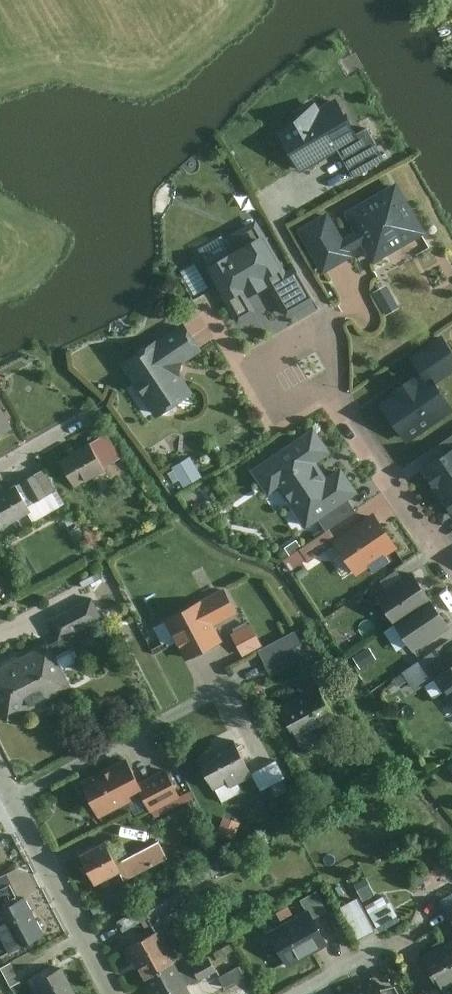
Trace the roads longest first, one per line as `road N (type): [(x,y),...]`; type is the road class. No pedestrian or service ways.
road 1 (residential): [(13,797),(227,691)]
road 2 (residential): [(113,993),(13,797)]
road 3 (residential): [(451,564),(332,385)]
road 4 (residential): [(332,385),(335,362),(320,337),(291,343),(263,368),(272,396),(295,403)]

